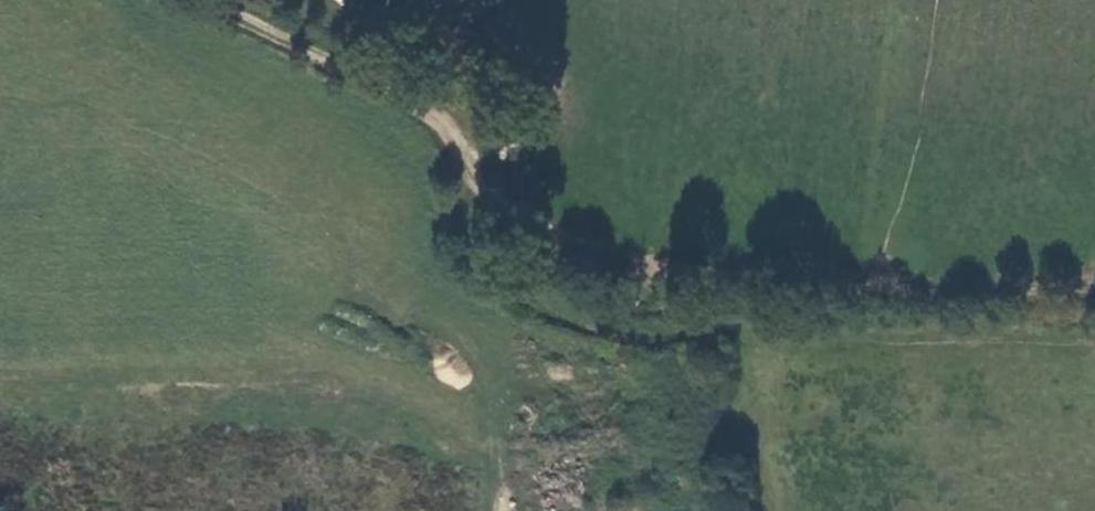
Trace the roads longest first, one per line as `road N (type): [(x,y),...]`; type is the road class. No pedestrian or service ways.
road 1 (track): [(208,0),(397,95),(465,142),(537,232),(677,276)]

